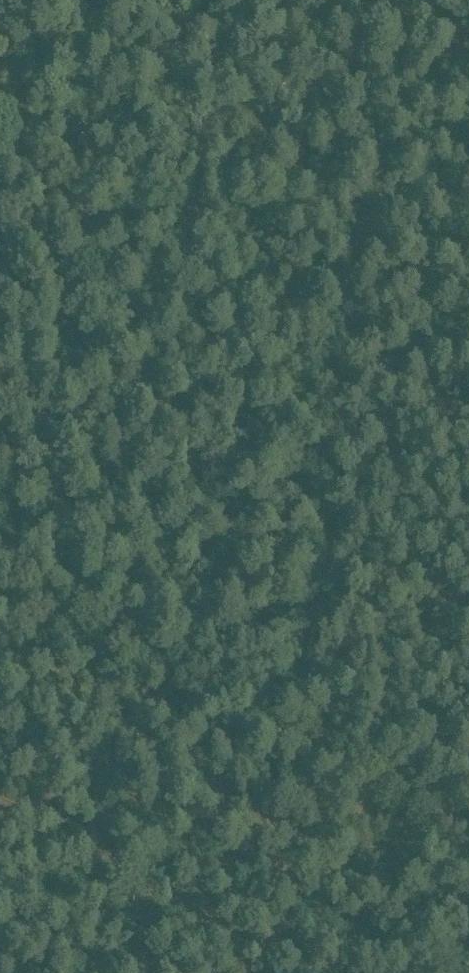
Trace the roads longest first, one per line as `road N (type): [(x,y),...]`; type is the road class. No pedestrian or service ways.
road 1 (track): [(360,972),(430,904),(464,842),(416,807),(267,728),(62,620),(0,598)]

